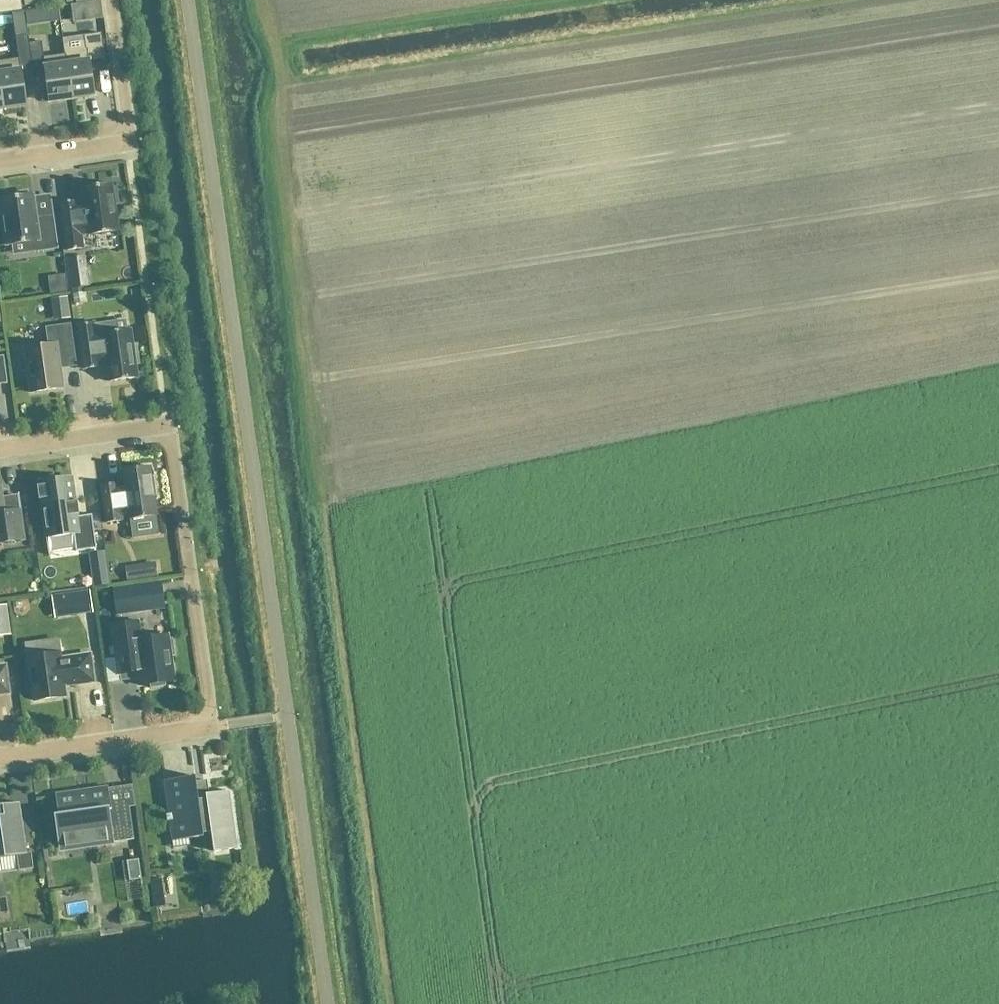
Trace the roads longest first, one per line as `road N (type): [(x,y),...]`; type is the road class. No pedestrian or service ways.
road 1 (residential): [(0,452),(139,431),(166,441),(209,729),(0,759)]
road 2 (residential): [(110,0),(124,147),(0,165)]

